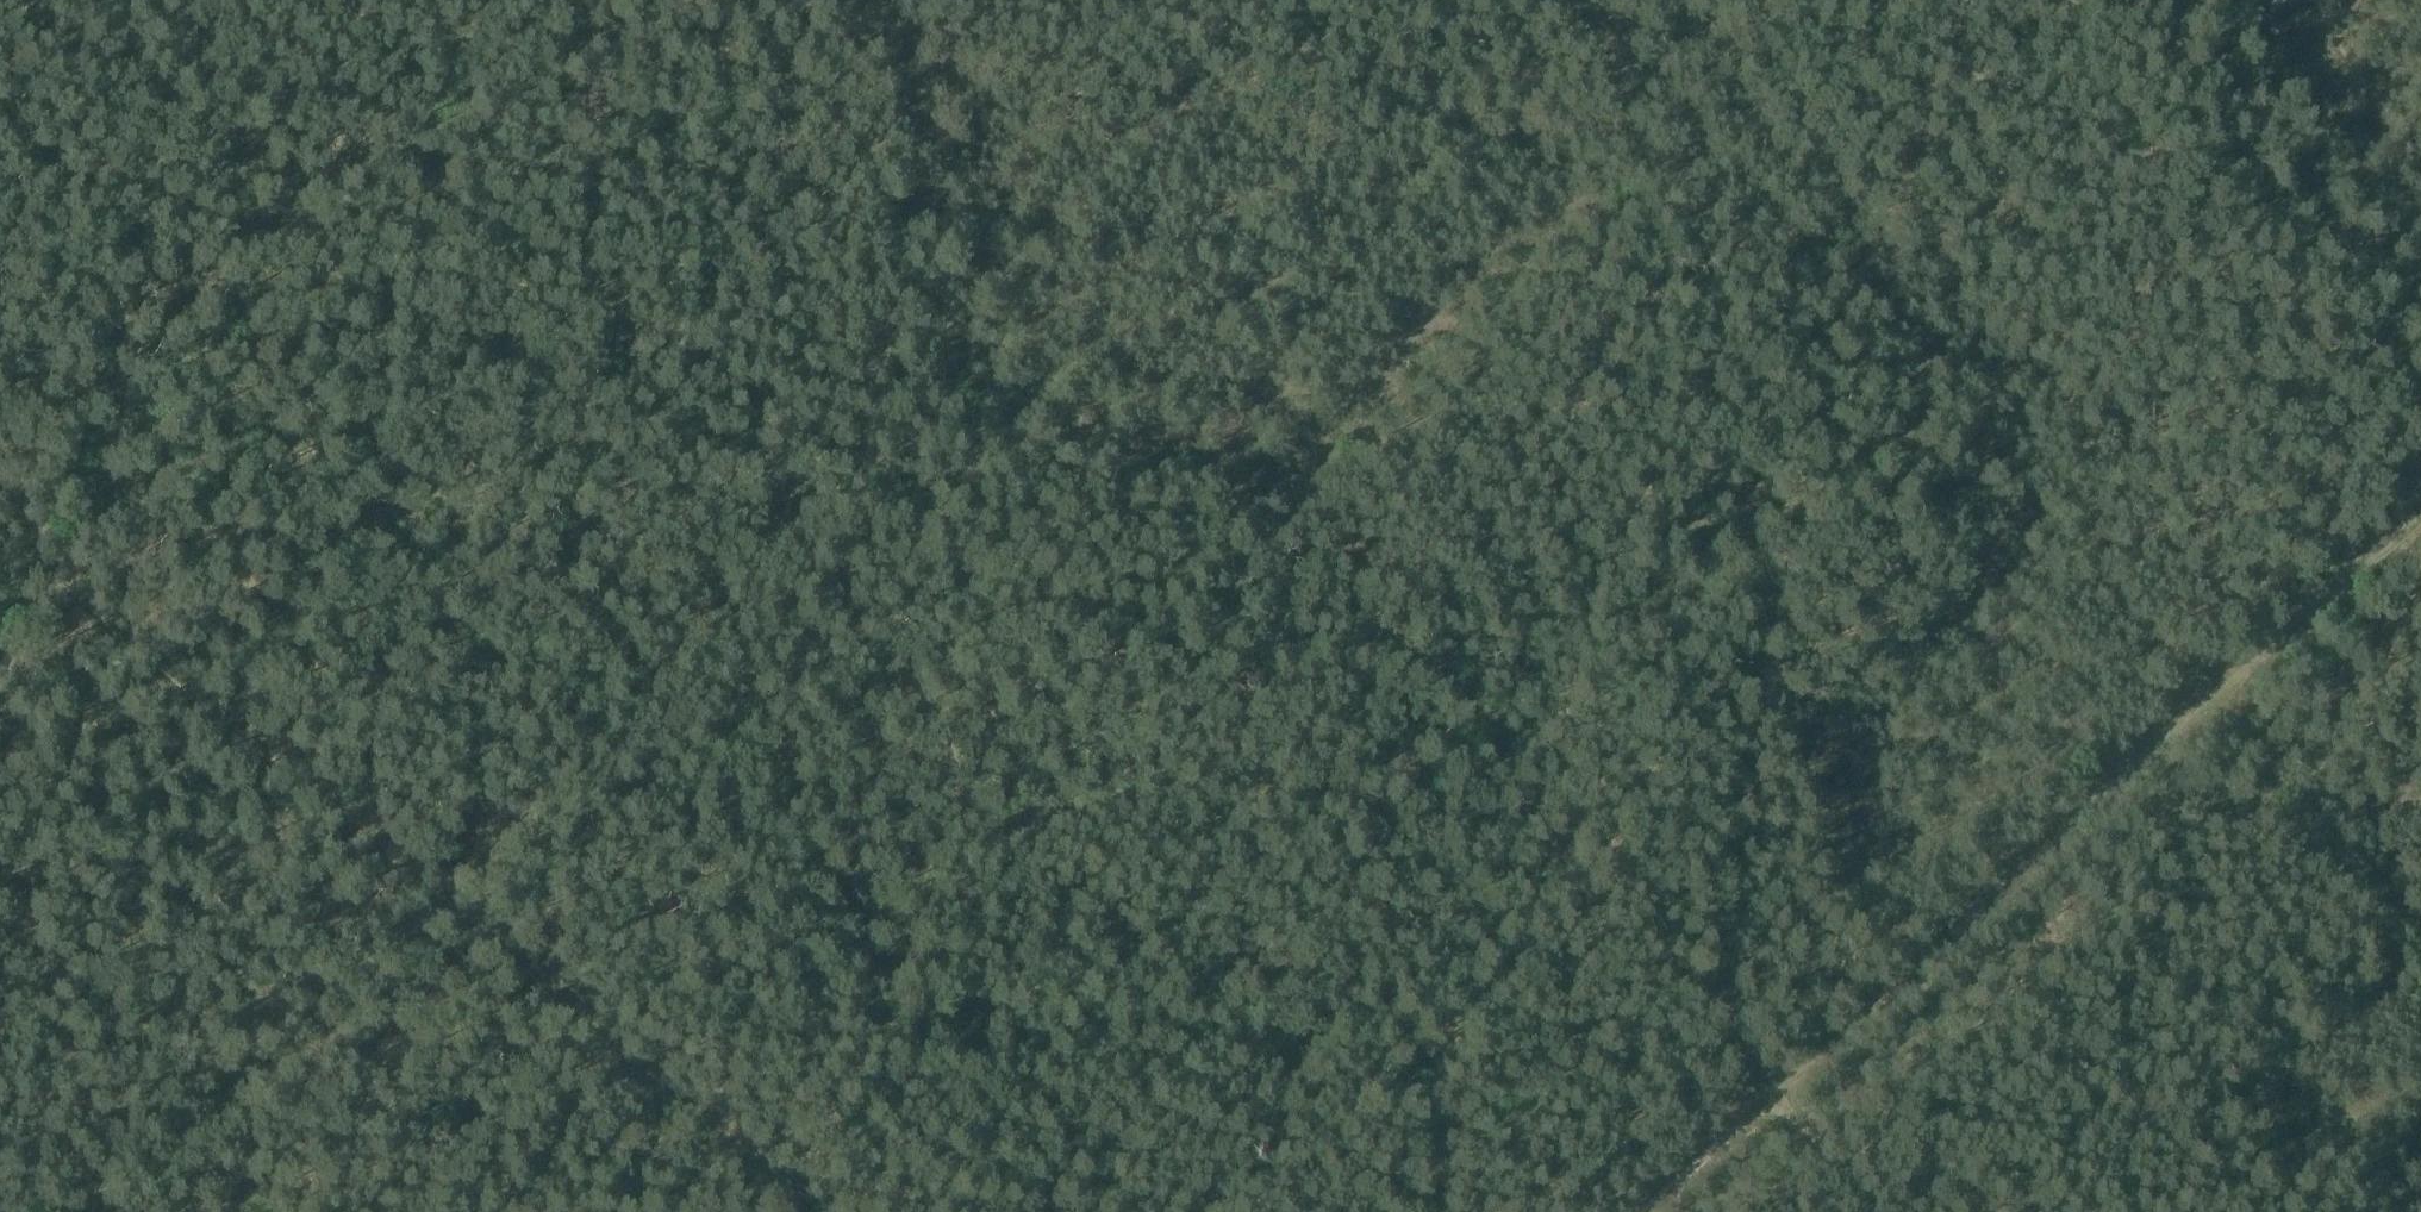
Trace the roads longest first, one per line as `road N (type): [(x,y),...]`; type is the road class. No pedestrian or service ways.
road 1 (track): [(847,1211),(574,1012),(0,512)]
road 2 (track): [(2420,519),(2231,694),(2027,858),(1636,1211)]

